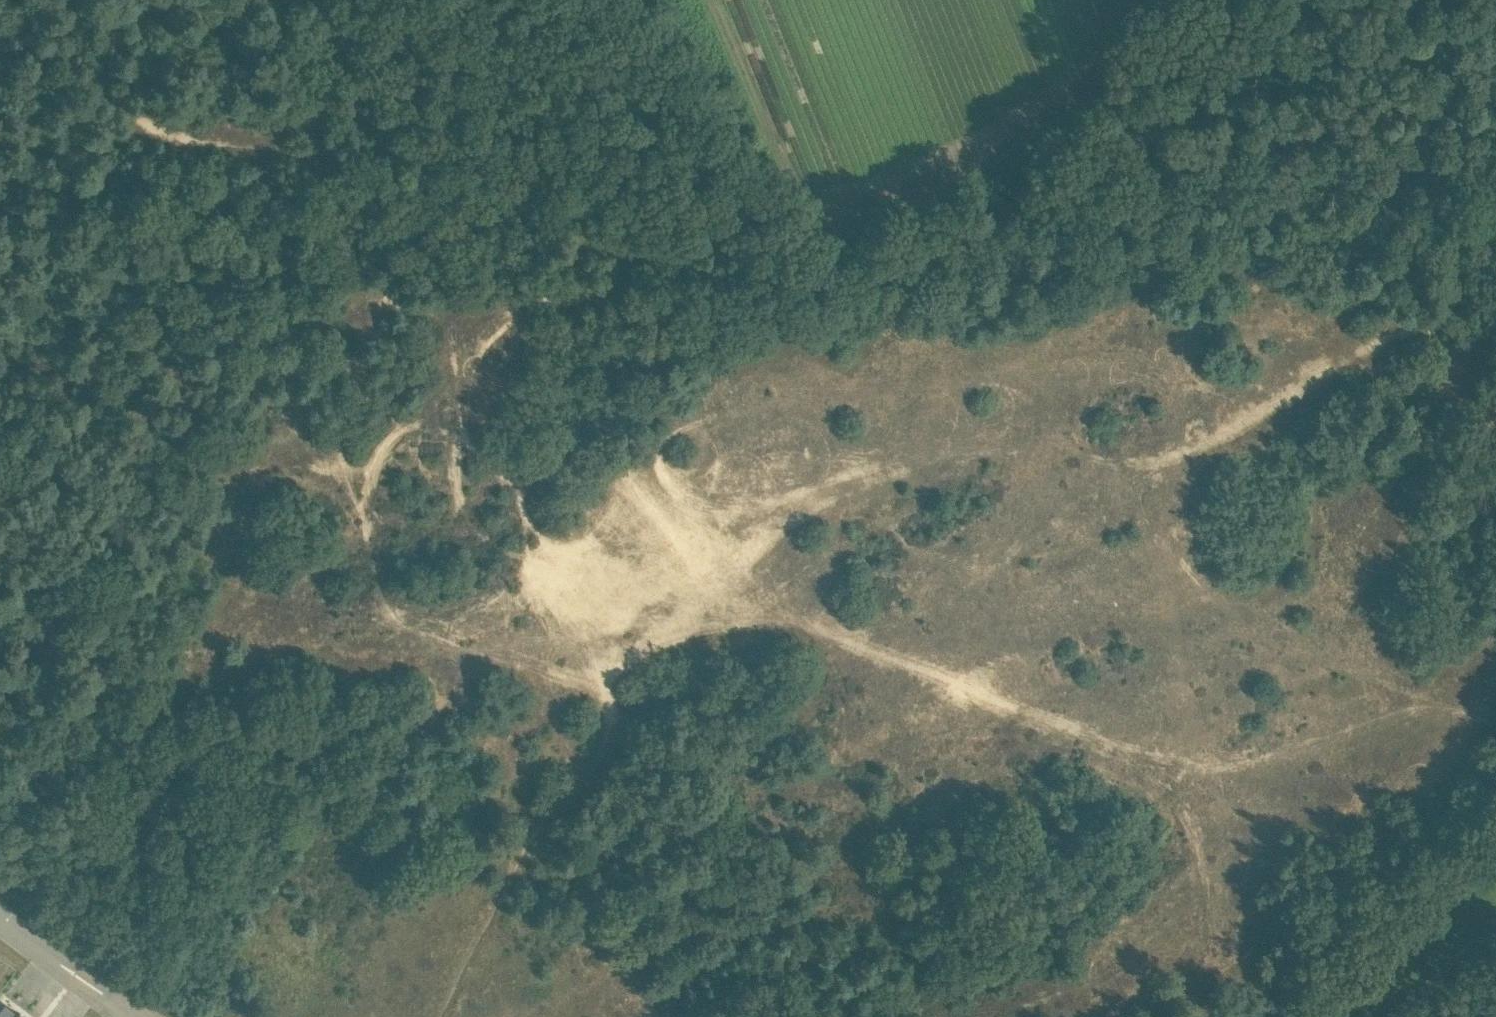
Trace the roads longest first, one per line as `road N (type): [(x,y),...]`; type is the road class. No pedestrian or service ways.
road 1 (unclassified): [(136,1016),(55,968),(0,920)]
road 2 (track): [(1400,1016),(1495,934)]

